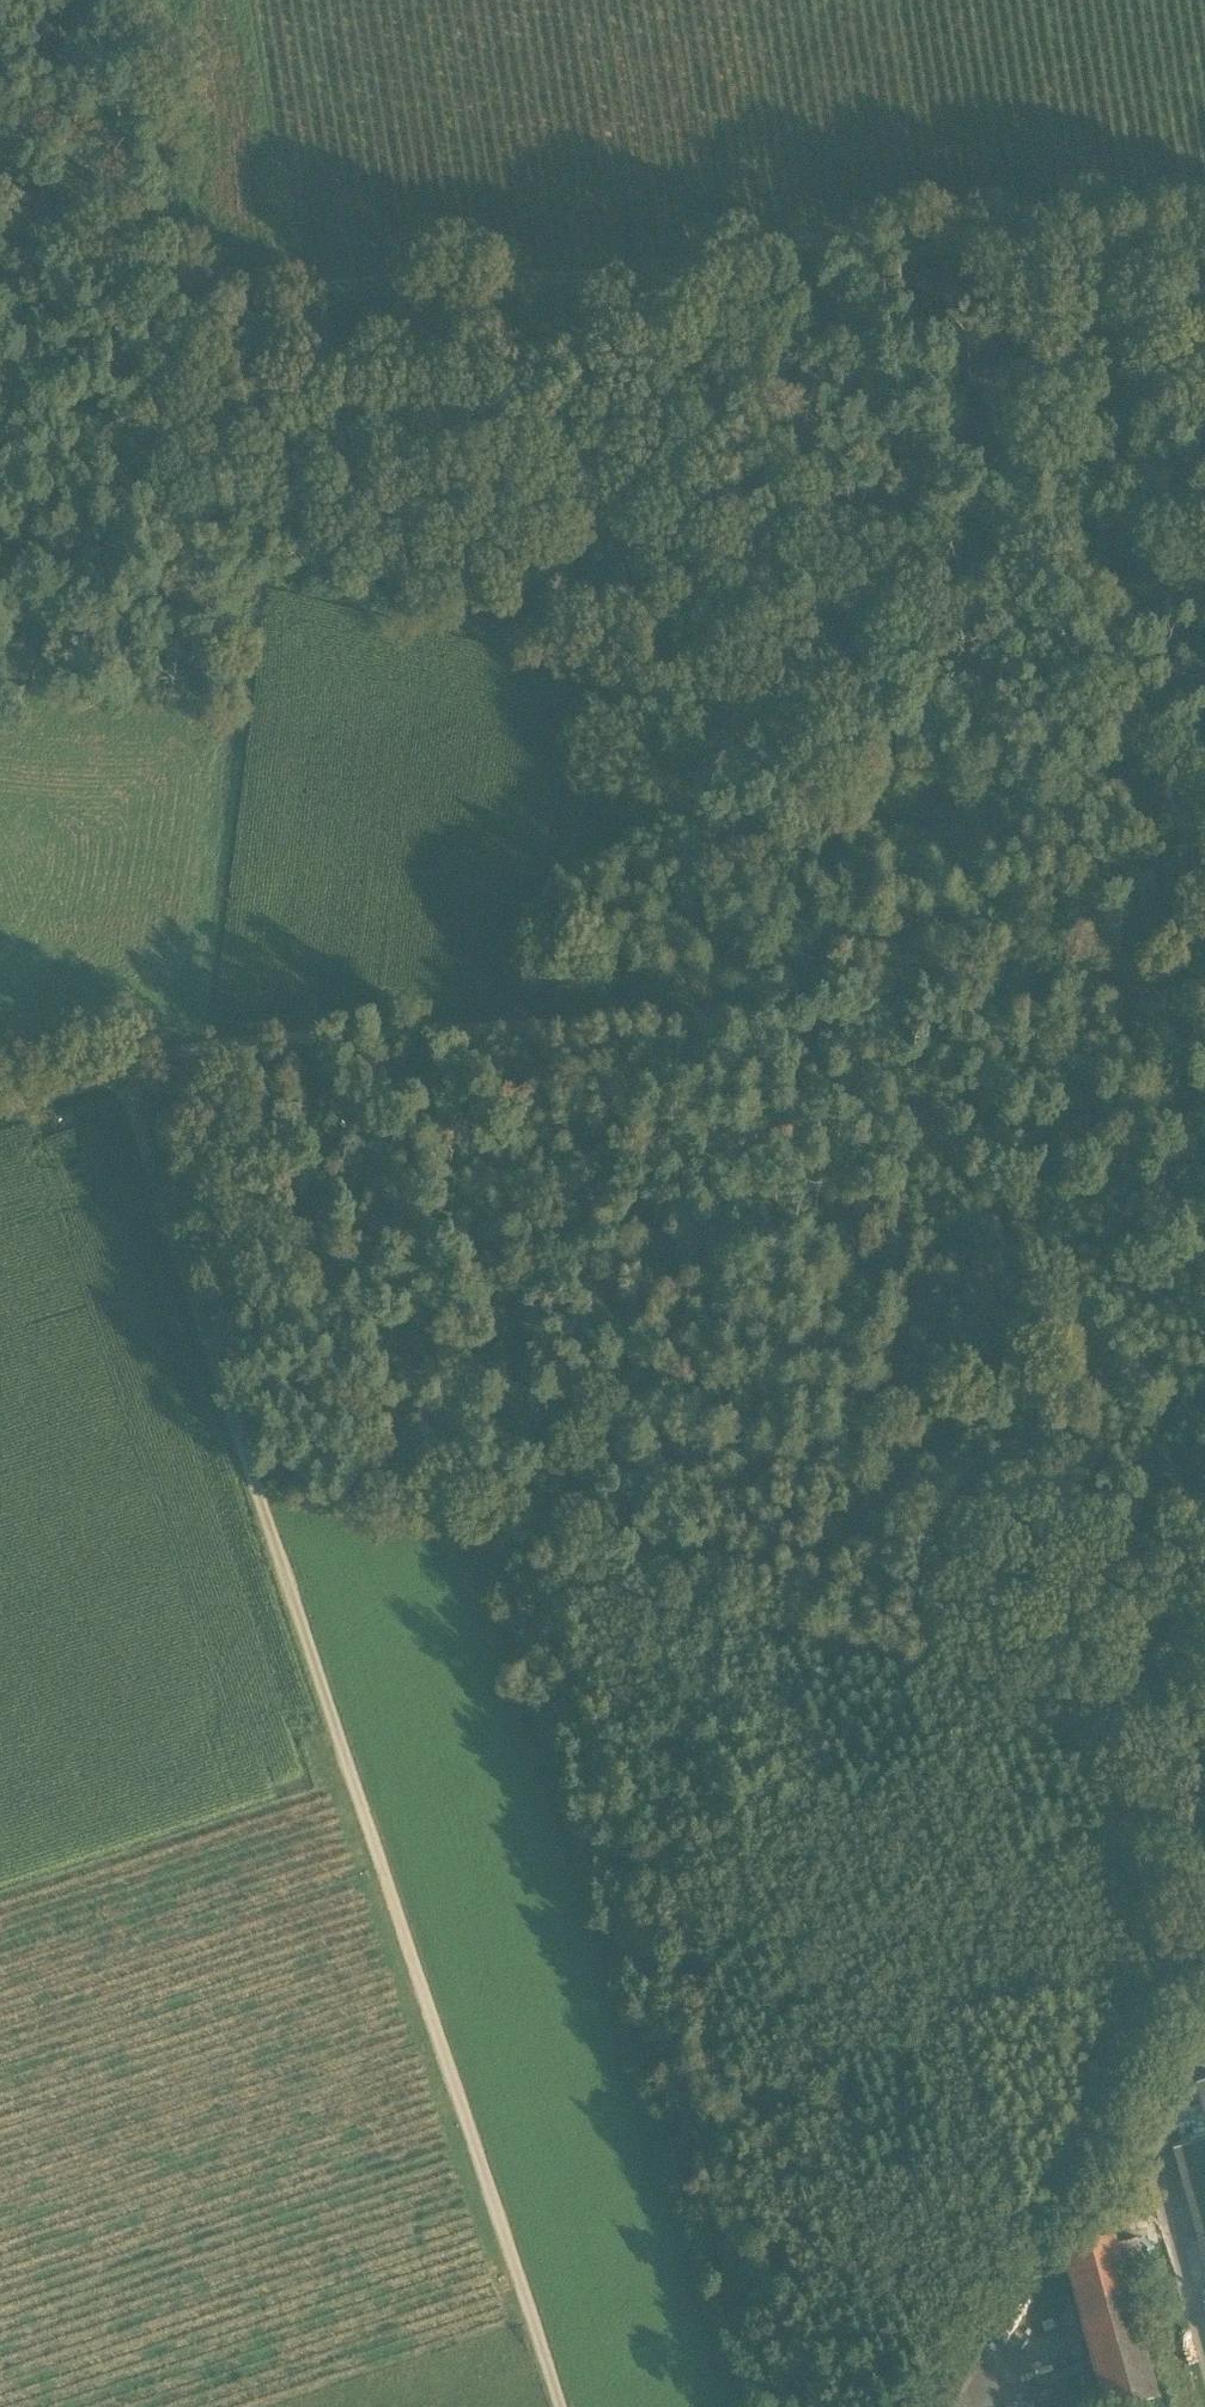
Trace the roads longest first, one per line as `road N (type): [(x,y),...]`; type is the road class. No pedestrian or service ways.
road 1 (track): [(120,1074),(559,2406)]
road 2 (track): [(120,1074),(210,1046),(1135,989),(1204,995)]
road 3 (track): [(144,0),(198,285)]
road 4 (track): [(0,1112),(120,1074)]

